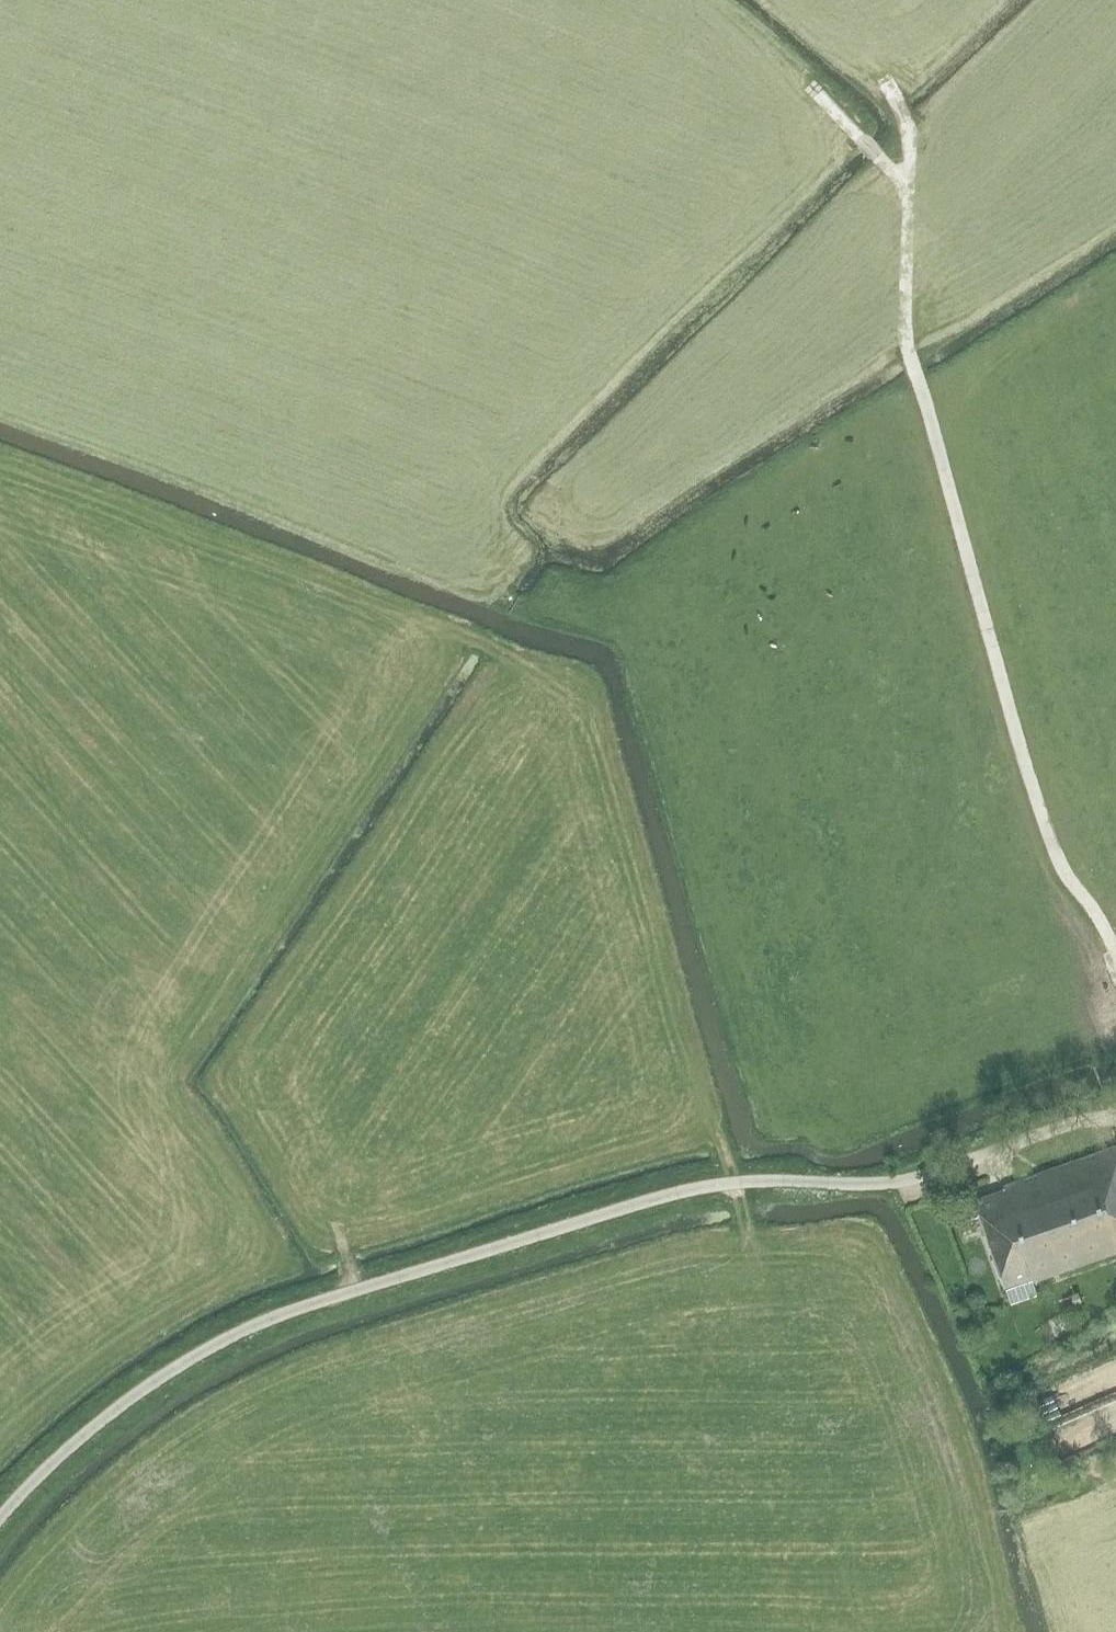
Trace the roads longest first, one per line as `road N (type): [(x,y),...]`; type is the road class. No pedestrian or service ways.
road 1 (track): [(889,87),(912,158),(909,348),(1053,846),(1115,955)]
road 2 (track): [(814,89),(910,193)]

